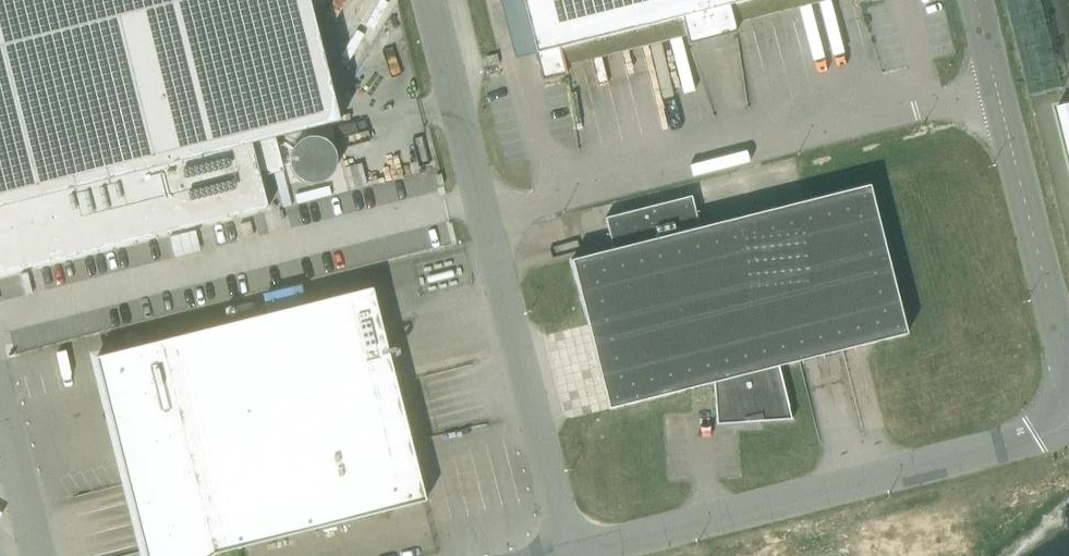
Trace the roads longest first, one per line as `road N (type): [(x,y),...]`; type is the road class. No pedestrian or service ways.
road 1 (unclassified): [(484,225),(998,96)]
road 2 (unclassified): [(579,555),(1068,431)]
road 3 (unclassified): [(572,555),(484,225)]
road 4 (tertiary): [(998,96),(1068,384)]
road 5 (unclassified): [(484,225),(428,0)]

